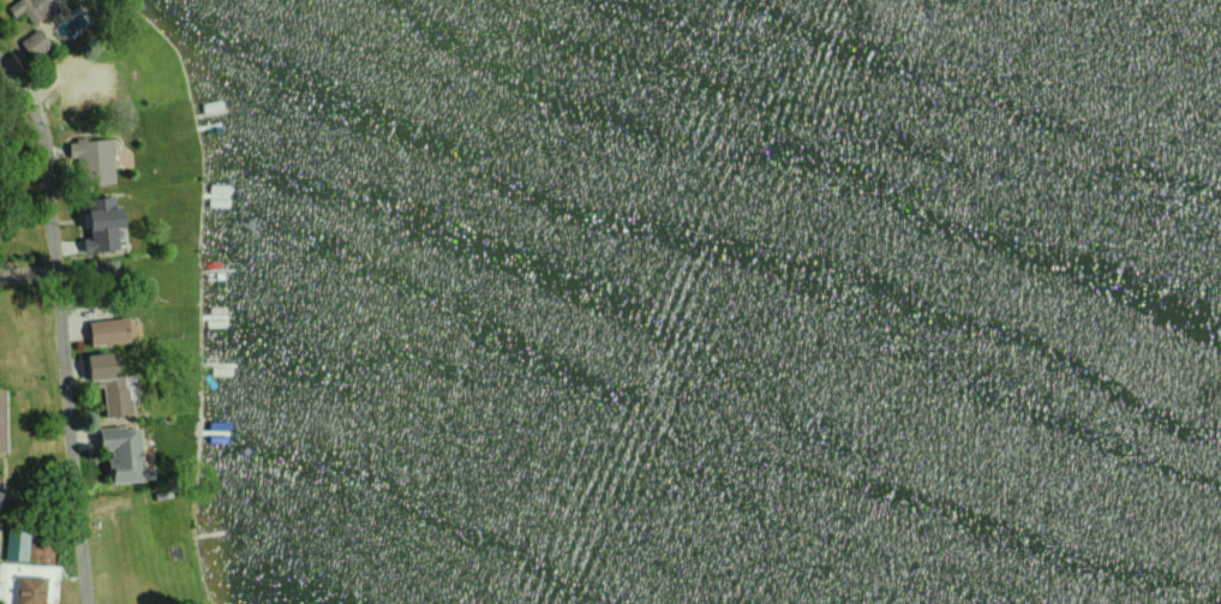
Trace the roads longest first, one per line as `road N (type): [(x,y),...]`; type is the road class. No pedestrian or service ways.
road 1 (residential): [(0,58),(40,106),(46,143),(82,603)]

